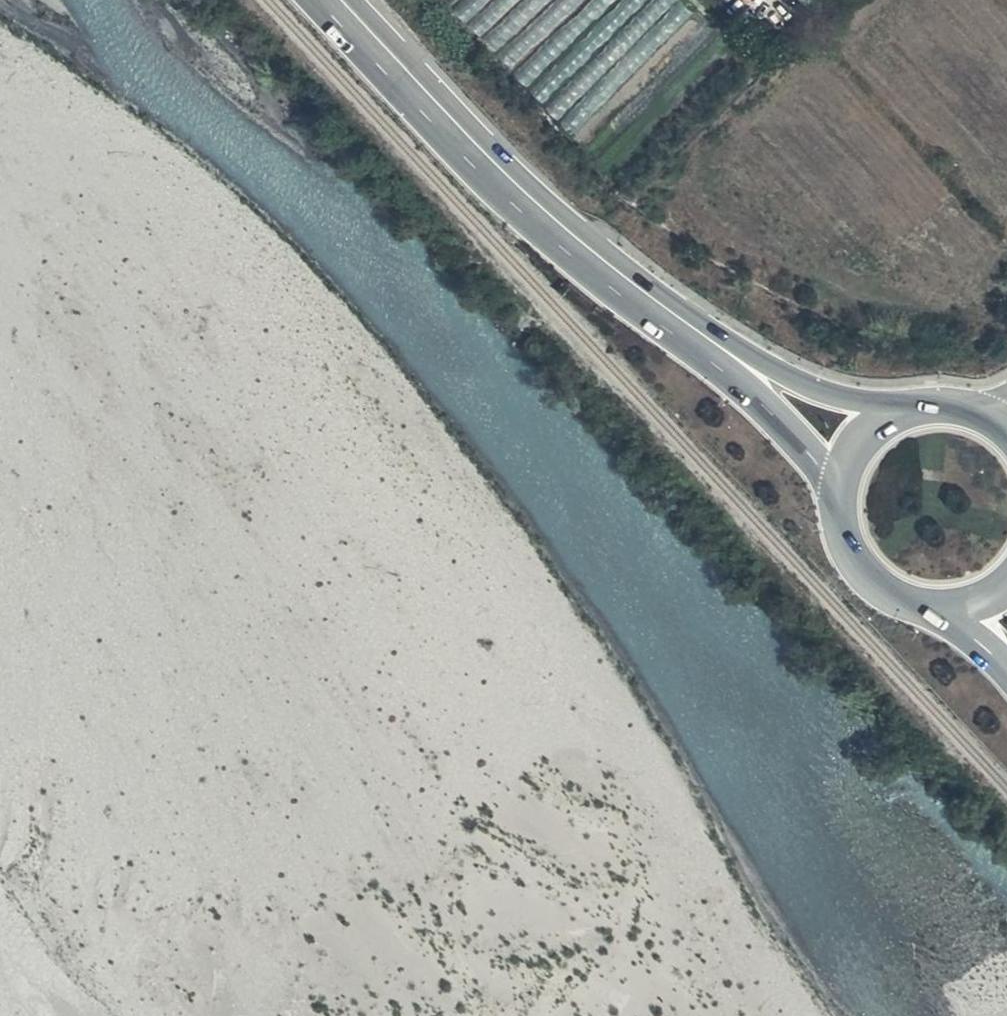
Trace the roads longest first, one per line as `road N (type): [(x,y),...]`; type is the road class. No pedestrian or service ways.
road 1 (primary): [(331,0),(528,207),(755,379)]
road 2 (primary): [(842,492),(845,536),(867,574),(902,599),(945,608)]
road 3 (primary): [(897,415),(755,379)]
road 4 (primary): [(755,379),(842,492)]

